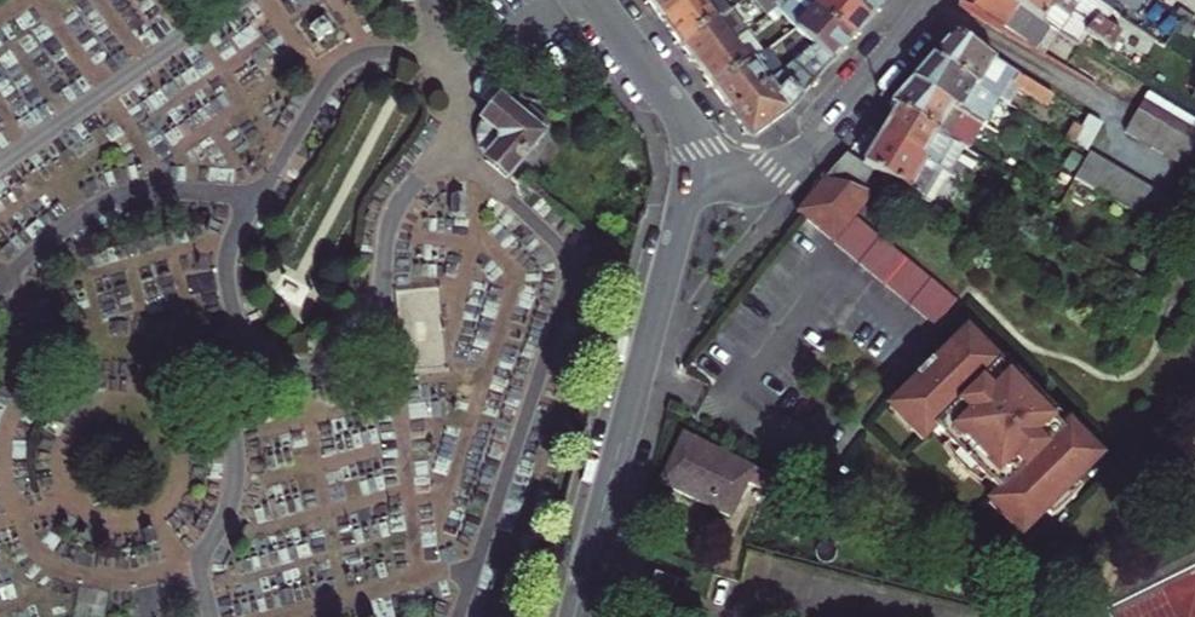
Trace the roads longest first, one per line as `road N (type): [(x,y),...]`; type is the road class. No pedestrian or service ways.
road 1 (tertiary): [(692,177),(573,616)]
road 2 (tertiary): [(692,177),(749,176),(799,154),(929,0)]
road 3 (tertiary): [(692,177),(696,146),(688,126),(599,0)]

